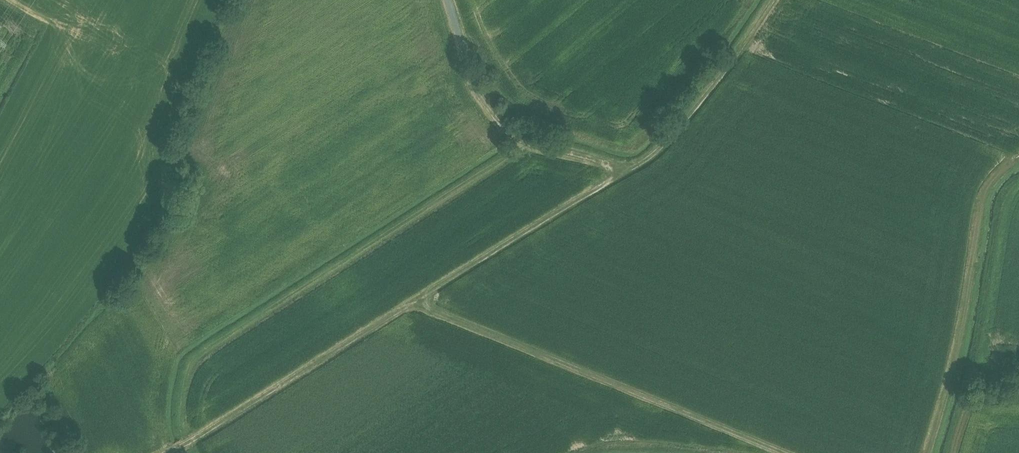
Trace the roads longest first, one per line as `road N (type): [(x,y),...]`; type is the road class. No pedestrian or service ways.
road 1 (track): [(422,306),(663,138),(769,0)]
road 2 (track): [(785,452),(422,306)]
road 3 (track): [(422,306),(173,452)]
road 4 (track): [(625,167),(496,131),(477,110),(441,0)]

